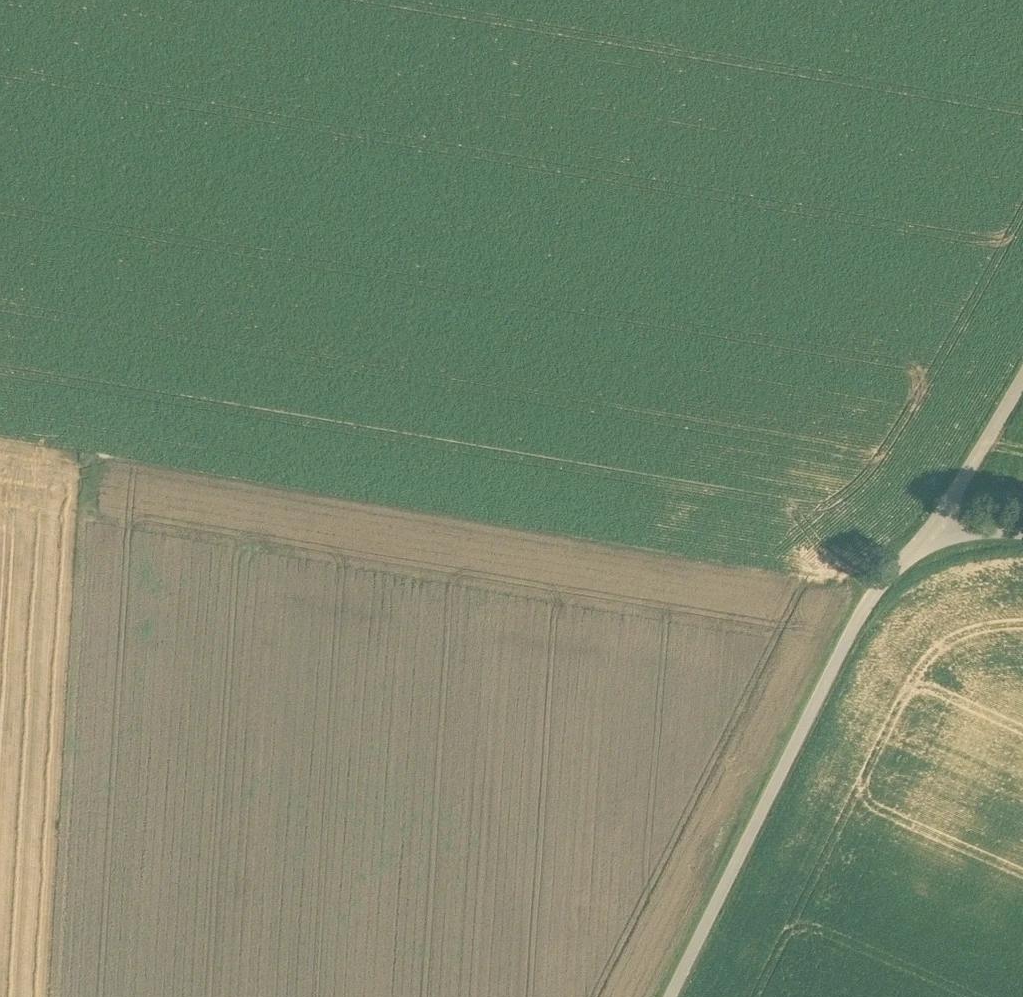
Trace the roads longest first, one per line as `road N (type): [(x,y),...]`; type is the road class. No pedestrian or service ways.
road 1 (track): [(669,996),(867,600),(906,558),(946,535)]
road 2 (track): [(1022,381),(950,503),(946,535)]

